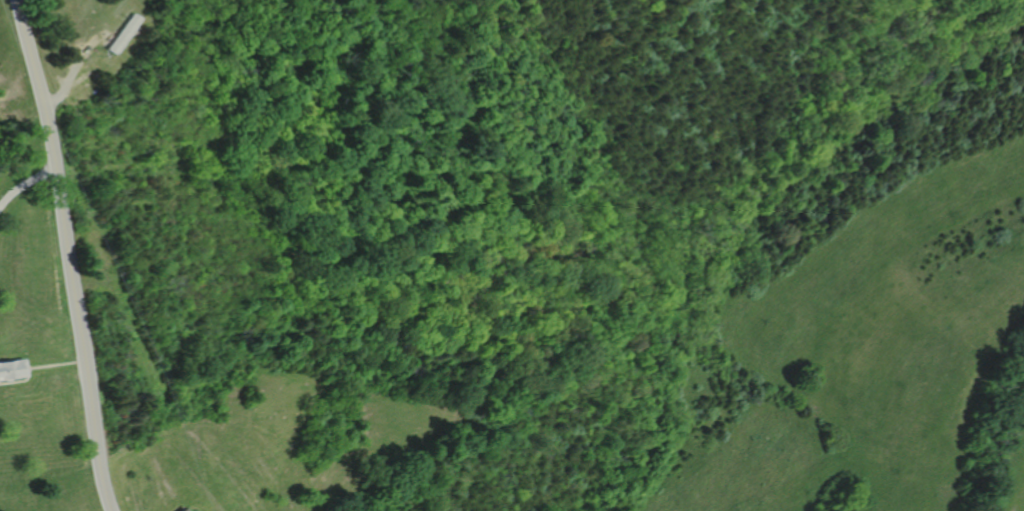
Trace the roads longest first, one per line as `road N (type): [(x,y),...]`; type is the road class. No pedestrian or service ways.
road 1 (secondary): [(113,510),(95,441),(42,92),(18,0)]

